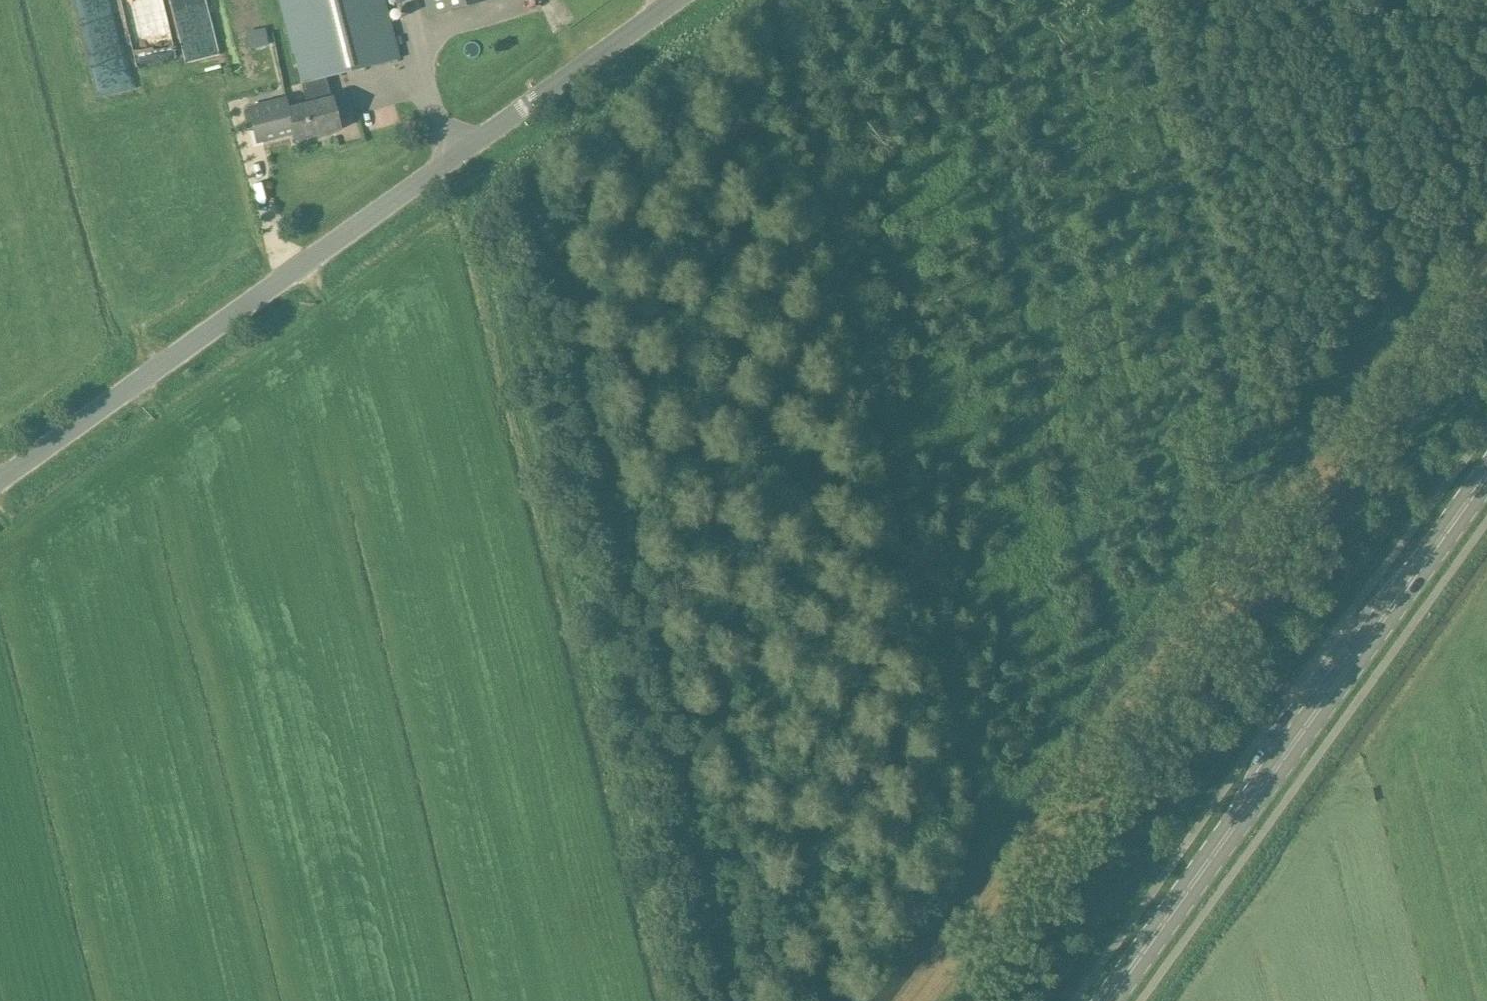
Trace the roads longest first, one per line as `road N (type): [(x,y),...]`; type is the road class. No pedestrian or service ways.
road 1 (tertiary): [(0,481),(674,0)]
road 2 (primary): [(1109,1000),(1486,478)]

